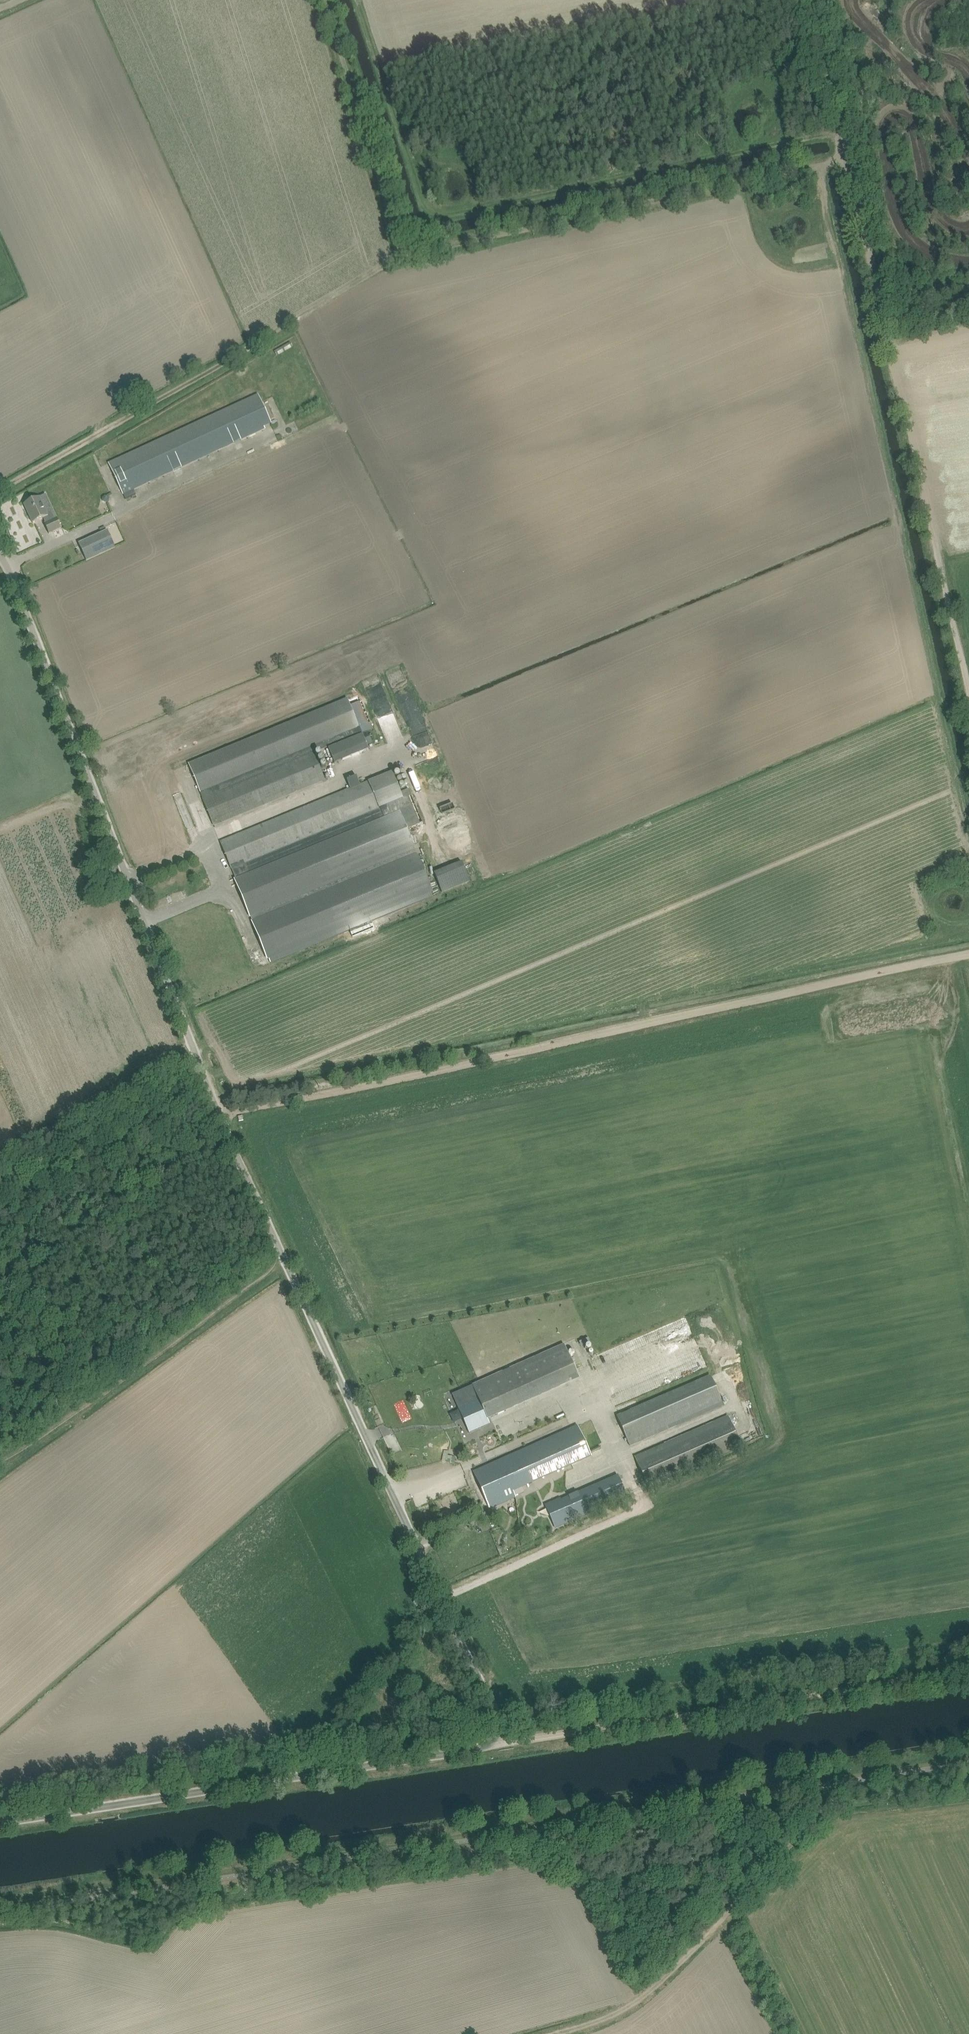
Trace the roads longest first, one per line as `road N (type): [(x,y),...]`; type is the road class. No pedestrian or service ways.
road 1 (unclassified): [(508,1743),(264,1221),(0,556)]
road 2 (track): [(0,1903),(856,1771)]
road 3 (track): [(220,1116),(968,955)]
road 4 (track): [(968,676),(809,0)]
road 5 (track): [(358,0),(428,219),(840,130)]
road 6 (unclassified): [(0,1823),(508,1743)]
road 7 (track): [(0,490),(408,255)]
road 8 (unclassified): [(508,1743),(968,1672)]
road 9 (track): [(408,255),(847,161)]
road 10 (track): [(559,2033),(618,2015),(744,1906),(856,1771)]
road 11 (track): [(0,1459),(284,1260)]
road 12 (track): [(325,0),(408,255)]
road 13 (track): [(195,1051),(93,1144),(0,1208)]
road 14 (track): [(441,1598),(633,1511),(639,1490)]

